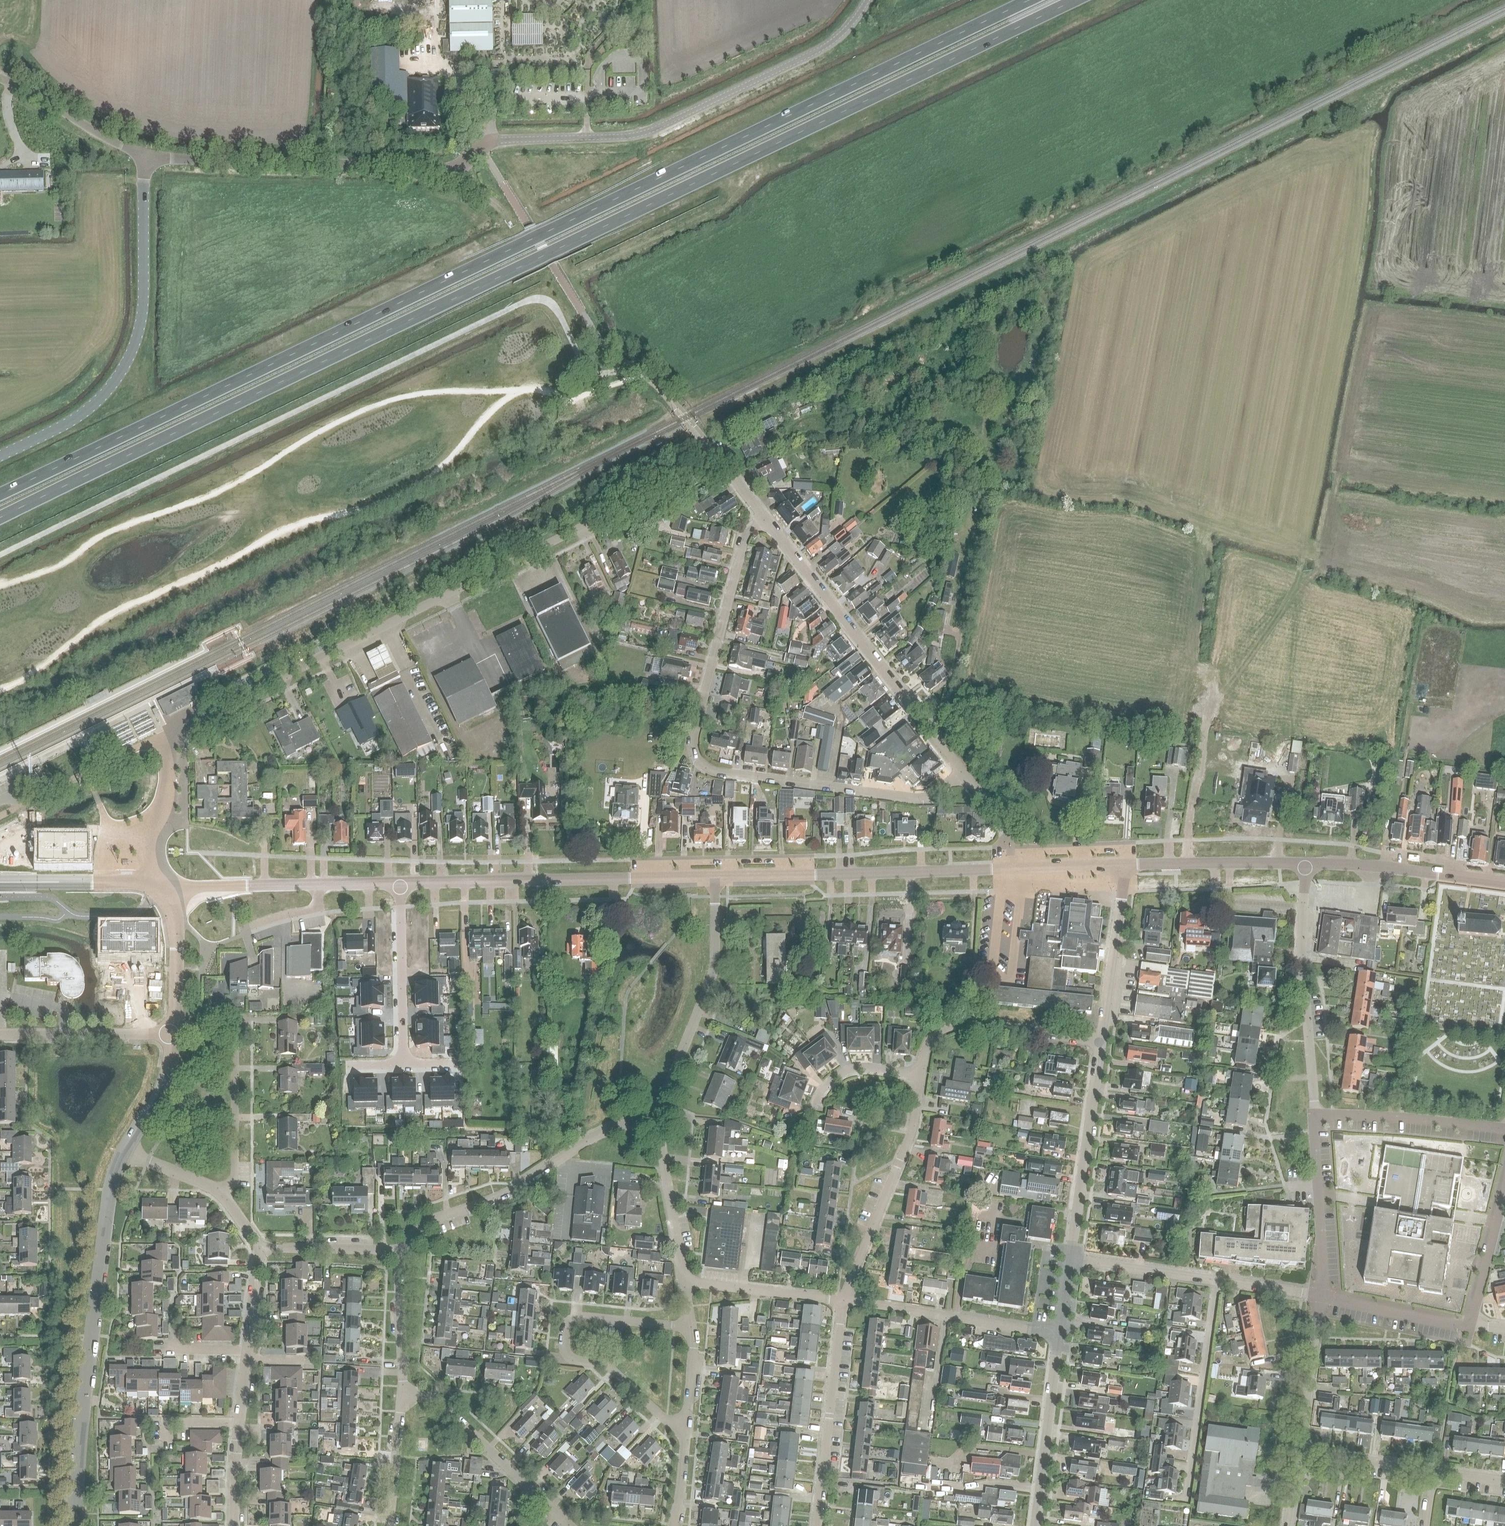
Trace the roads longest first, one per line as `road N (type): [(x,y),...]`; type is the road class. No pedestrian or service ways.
road 1 (trunk): [(0,518),(1075,0)]
road 2 (trunk): [(1029,0),(0,494)]
road 3 (residential): [(150,830),(170,792),(163,735),(714,461)]
road 4 (unclassified): [(963,772),(916,799),(717,772),(699,759),(694,737),(743,541),(765,519)]
road 5 (tertiary): [(486,146),(663,126),(834,41),(865,0)]
road 6 (tertiary): [(124,1151),(111,1189),(77,1525)]
road 7 (unclassified): [(146,154),(143,313),(127,362),(91,407),(0,455)]
road 8 (tertiary): [(486,146),(455,179),(393,166),(146,154)]
road 9 (unclassified): [(963,772),(765,519)]
road 10 (tertiary): [(715,875),(400,882)]
road 11 (residential): [(690,1328),(579,1316),(568,1323),(565,1339),(571,1360),(605,1364),(686,1435)]
road 12 (tertiary): [(1011,868),(715,875)]
road 13 (residential): [(401,1250),(422,1225),(512,1191),(603,1132),(657,1116)]
road 14 (residential): [(235,1525),(259,1248)]
road 15 (residential): [(1316,1114),(1301,950),(1307,863)]
road 16 (residential): [(657,1116),(712,978),(715,875)]
road 17 (residential): [(843,1300),(913,1128),(921,1074)]
road 18 (residential): [(817,1525),(843,1300)]
road 19 (residential): [(1186,1499),(1216,1281)]
road 20 (residential): [(1060,1335),(843,1300)]
road 21 (tertiary): [(1071,1258),(1101,1042)]
road 22 (residential): [(569,1525),(432,1400),(403,1397)]
road 23 (residential): [(921,1074),(934,1037),(959,1024),(1101,1042)]
road 24 (tertiary): [(1504,882),(1307,863)]
road 25 (tertiary): [(1036,1525),(1060,1335)]
road 26 (residential): [(1504,1129),(1316,1114)]
road 27 (residential): [(1320,1297),(1316,1114)]
road 28 (residential): [(400,882),(403,1064)]
road 29 (tertiary): [(1307,863),(1125,863)]
road 30 (tertiary): [(1101,1042),(1125,863)]
road 31 (residential): [(221,1191),(235,1172),(236,1019)]
road 32 (residential): [(175,1033),(0,1034)]
road 33 (residential): [(685,1282),(657,1116)]
road 34 (tertiary): [(146,154),(0,78)]
road 35 (tertiary): [(161,884),(0,882)]
road 36 (residential): [(843,1300),(685,1282)]
road 37 (residential): [(1302,1453),(1320,1297)]
road 38 (tertiary): [(318,884),(161,884)]
road 39 (residential): [(1471,1325),(1320,1297)]
road 40 (tertiary): [(161,884),(176,920),(175,1033)]
road 41 (residential): [(403,1397),(401,1250)]
road 42 (residential): [(1216,1281),(1071,1258)]
road 43 (unclassified): [(150,830),(36,830),(18,807)]
road 44 (residential): [(401,1250),(259,1248)]
road 45 (residential): [(1471,1325),(1504,1189)]
road 46 (residential): [(1433,1471),(1302,1453)]
road 47 (tertiary): [(175,1033),(167,1076),(124,1151)]
road 48 (residential): [(389,1525),(403,1397)]
road 49 (residential): [(921,1074),(854,1068),(827,1083),(812,1108)]

